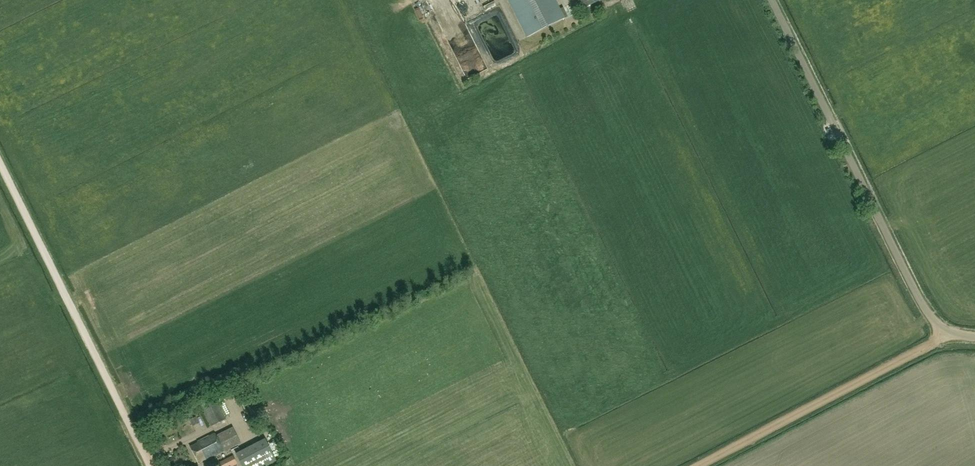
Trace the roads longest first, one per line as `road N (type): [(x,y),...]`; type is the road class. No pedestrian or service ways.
road 1 (unclassified): [(974,338),(935,324),(768,0)]
road 2 (track): [(148,465),(0,169)]
road 3 (track): [(694,465),(947,333)]

